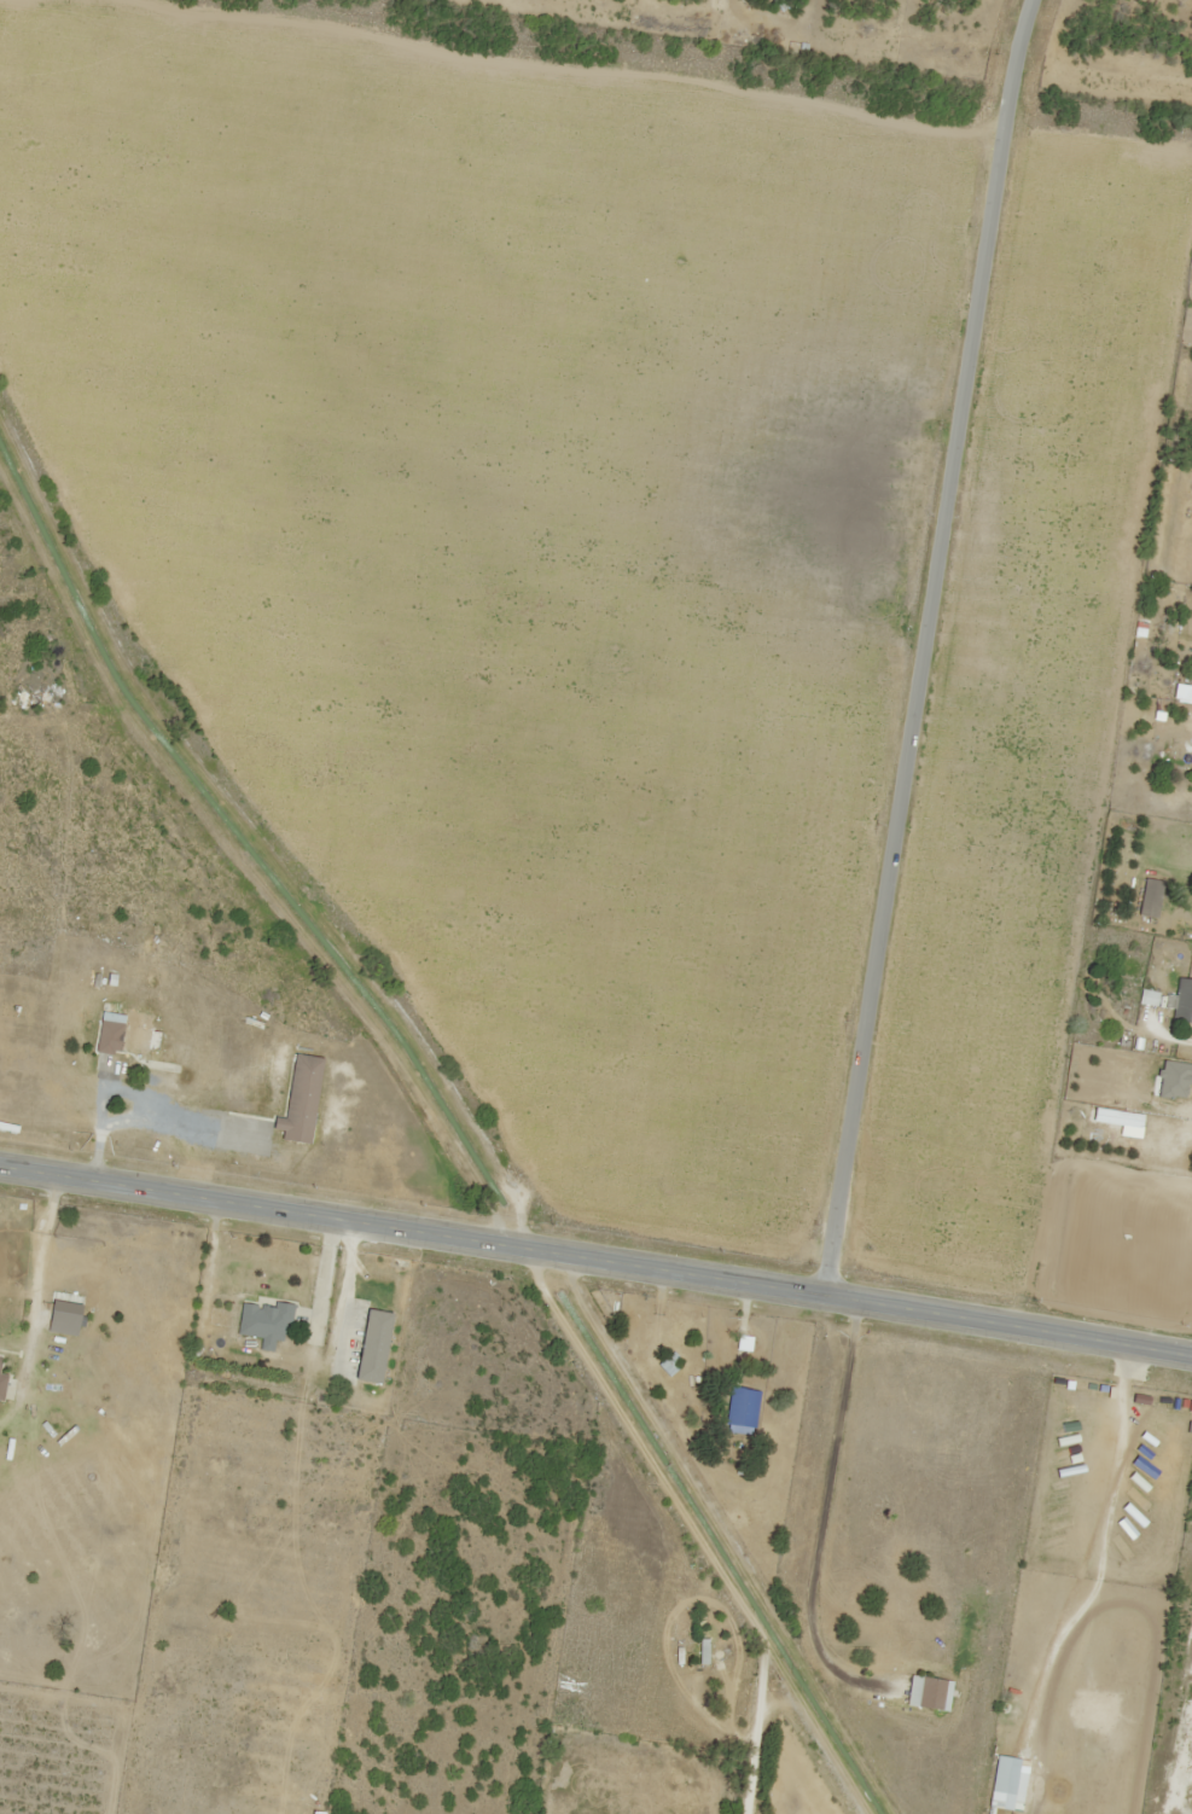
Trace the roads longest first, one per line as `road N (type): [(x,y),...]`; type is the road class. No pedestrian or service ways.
road 1 (residential): [(822,1300),(1029,0)]
road 2 (secondary): [(1191,1359),(0,1168)]

